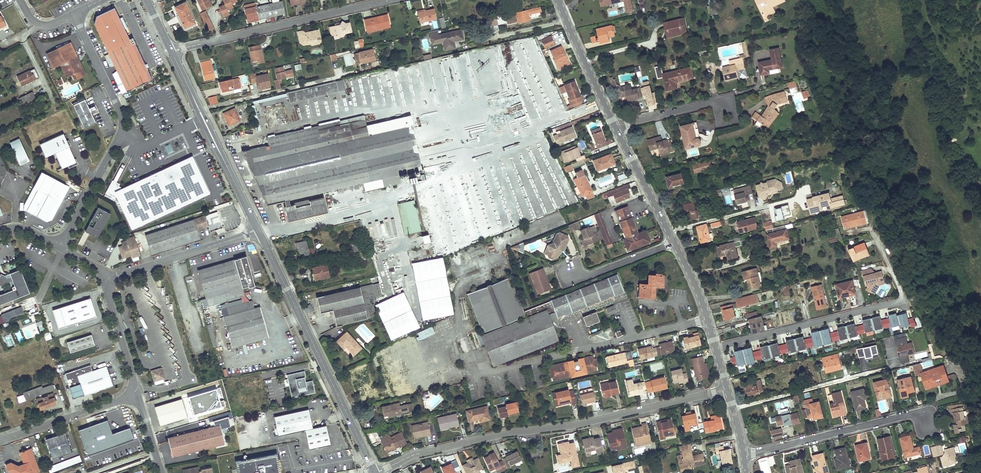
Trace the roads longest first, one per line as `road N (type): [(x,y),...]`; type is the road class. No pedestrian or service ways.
road 1 (residential): [(375,472),(416,454),(727,389)]
road 2 (residential): [(101,0),(73,14),(118,107),(120,131),(59,247)]
road 3 (secondary): [(258,230),(375,472)]
road 4 (residential): [(872,231),(901,301),(716,347)]
road 5 (residential): [(388,0),(172,52)]
road 6 (residential): [(495,370),(708,320)]
road 7 (secondary): [(172,52),(258,230)]
road 8 (residential): [(926,421),(909,415),(744,457)]
road 9 (residential): [(110,278),(258,230)]
road 10 (residential): [(0,440),(136,394)]
road 11 (residential): [(615,127),(558,0)]
road 12 (residential): [(674,242),(615,127)]
road 13 (residential): [(727,117),(710,103),(615,127)]
road 14 (residential): [(136,394),(110,278)]

